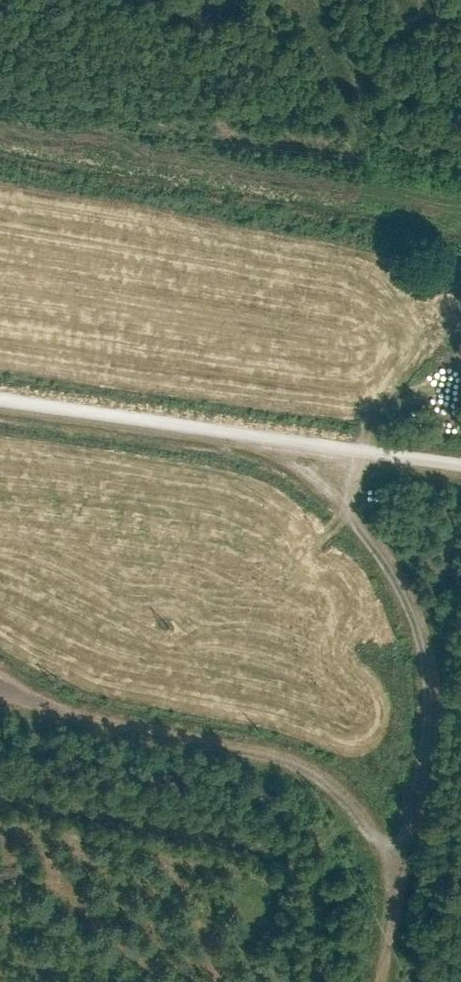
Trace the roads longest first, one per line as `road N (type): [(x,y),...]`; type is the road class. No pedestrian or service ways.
road 1 (track): [(223,424),(291,465),(372,538),(428,635),(424,766),(386,981)]
road 2 (track): [(395,930),(383,861),(351,802),(295,765),(0,707)]
road 3 (track): [(0,392),(460,458)]

